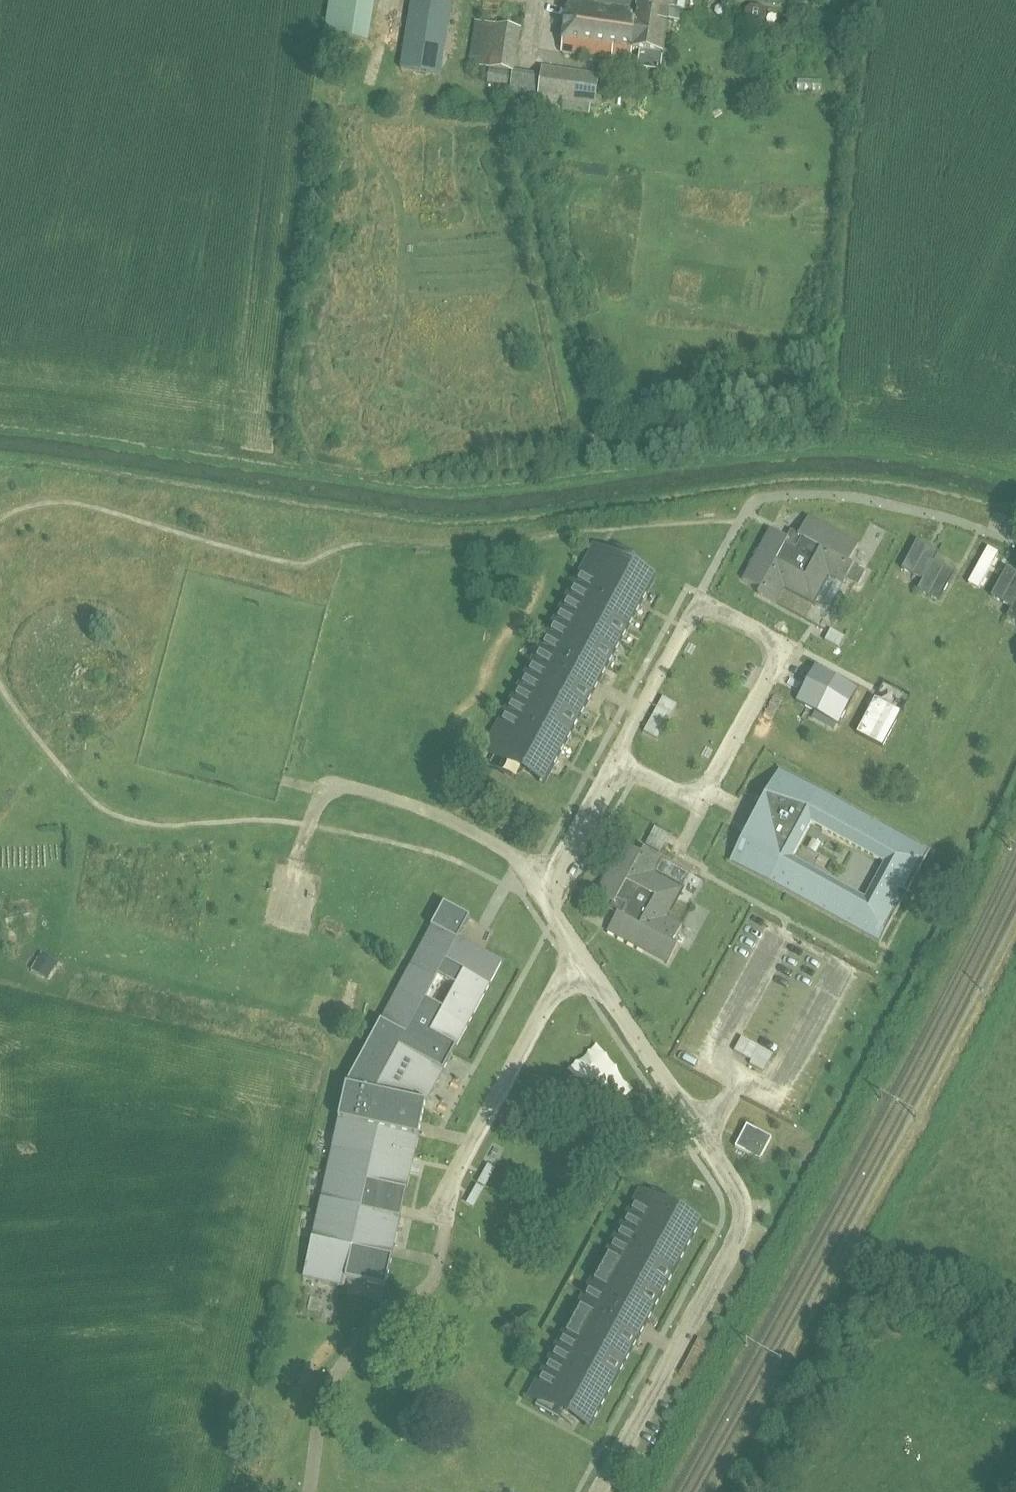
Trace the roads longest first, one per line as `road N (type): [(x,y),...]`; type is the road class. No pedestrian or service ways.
road 1 (residential): [(581,955),(738,1190),(742,1217),(596,1491)]
road 2 (residential): [(310,1491),(328,1395),(359,1344),(429,1284),(457,1169),(551,995),(581,955)]
road 3 (residential): [(283,910),(319,798),(339,781),(460,825),(520,859),(543,896)]
road 4 (residential): [(697,601),(784,644),(702,798),(616,759)]
road 5 (residential): [(697,601),(758,500),(869,500),(997,536)]
road 6 (residential): [(616,759),(697,601)]
road 7 (residential): [(543,896),(616,759)]

